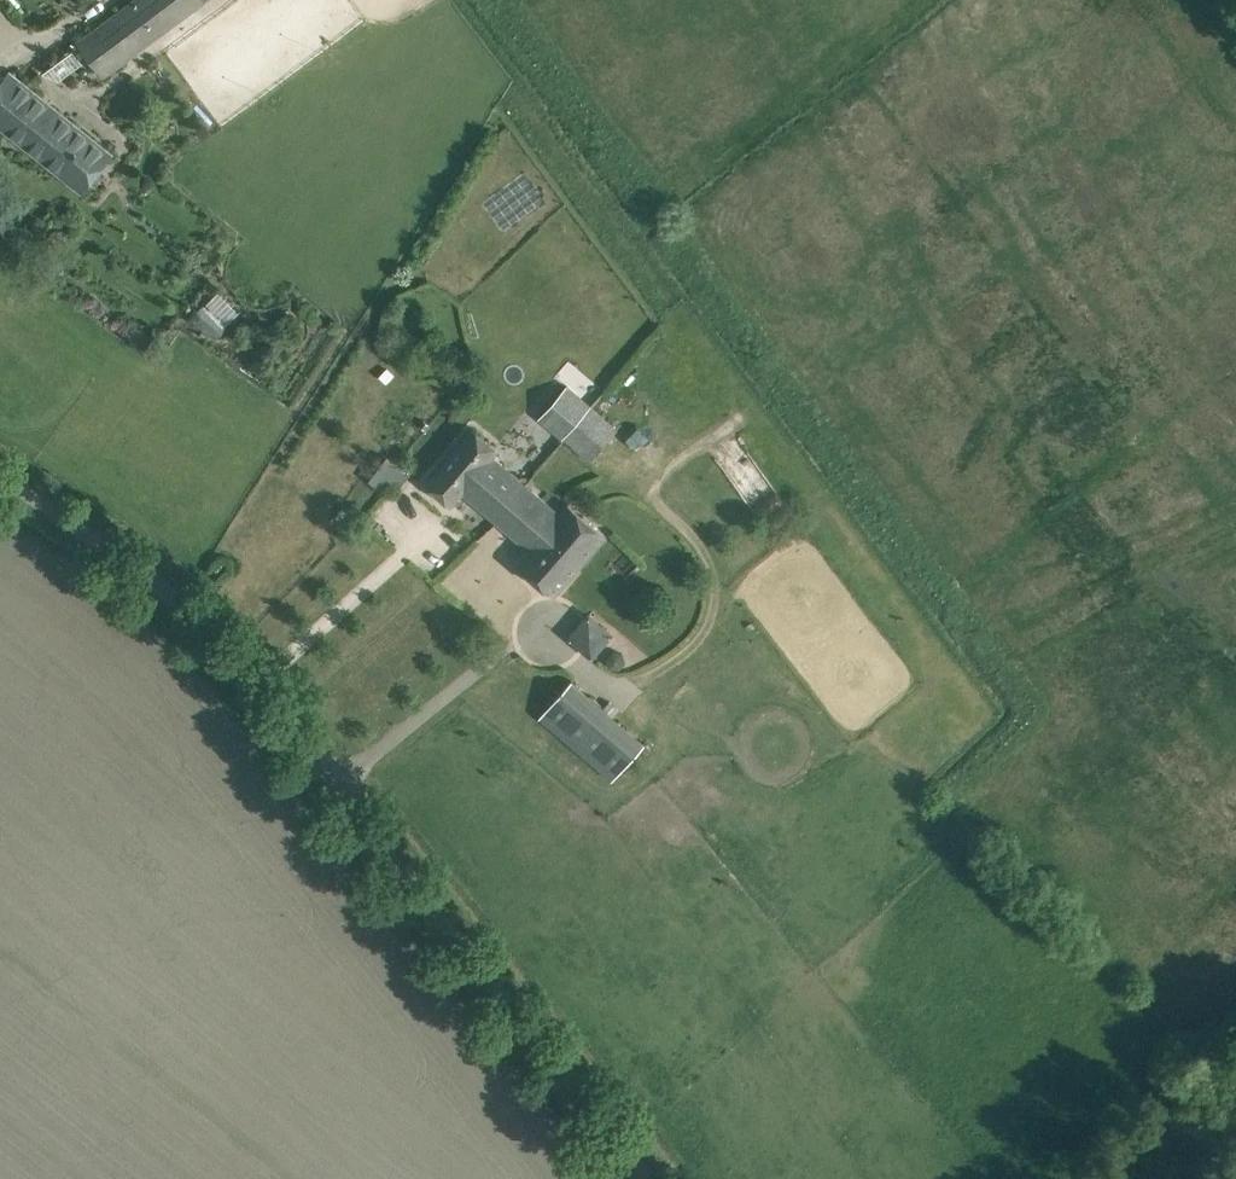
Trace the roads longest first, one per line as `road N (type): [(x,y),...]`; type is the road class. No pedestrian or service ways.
road 1 (unclassified): [(650,1178),(184,601),(0,475)]

